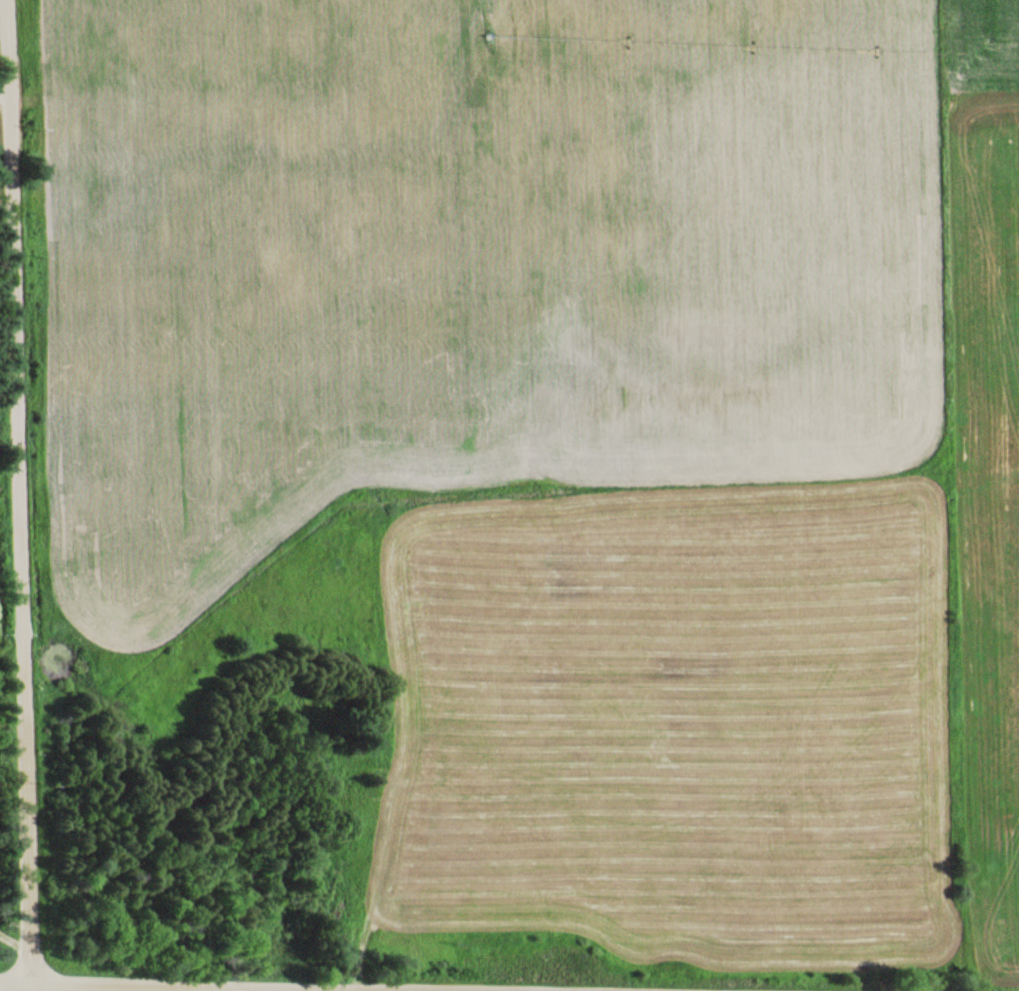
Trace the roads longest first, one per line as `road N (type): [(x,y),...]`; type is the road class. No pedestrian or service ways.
road 1 (residential): [(28,982),(5,0)]
road 2 (residential): [(393,990),(28,982)]

